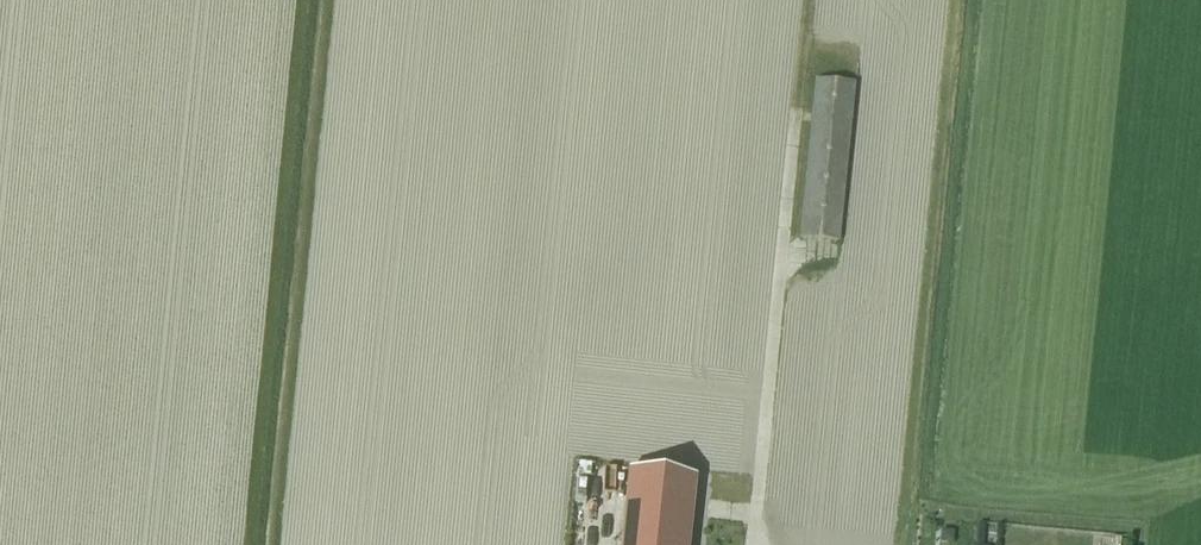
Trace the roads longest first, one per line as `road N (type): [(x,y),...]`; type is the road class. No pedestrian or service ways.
road 1 (track): [(751,544),(812,0)]

